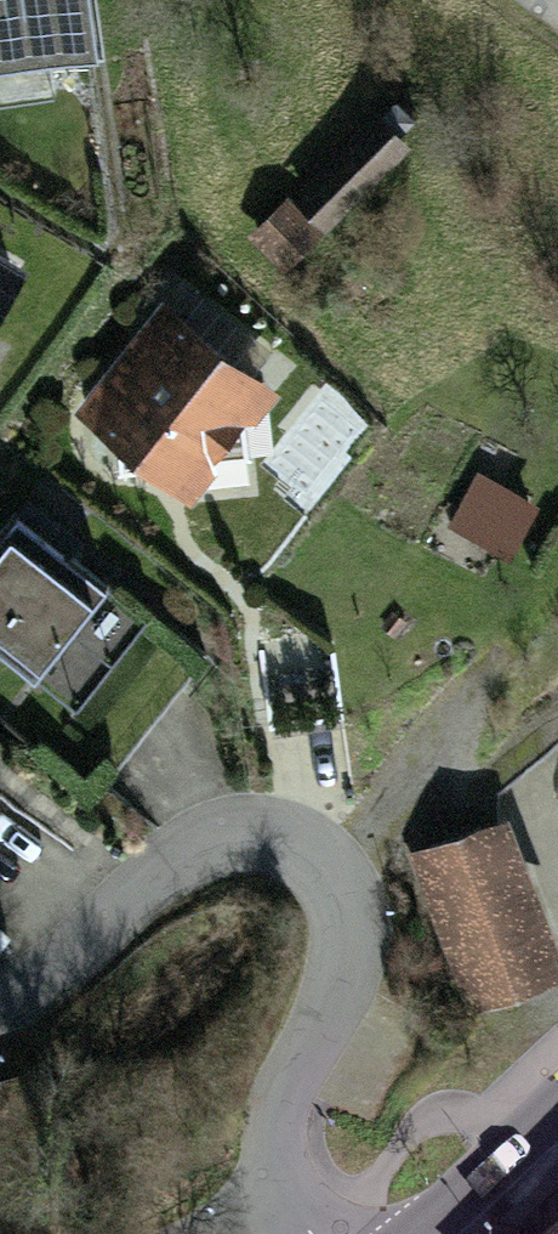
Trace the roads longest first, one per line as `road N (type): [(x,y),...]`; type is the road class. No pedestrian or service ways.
road 1 (residential): [(279,1197),(279,1125),(346,942),(336,883),(289,840),(223,835),(0,1006)]
road 2 (tertiary): [(414,1233),(557,1109)]

